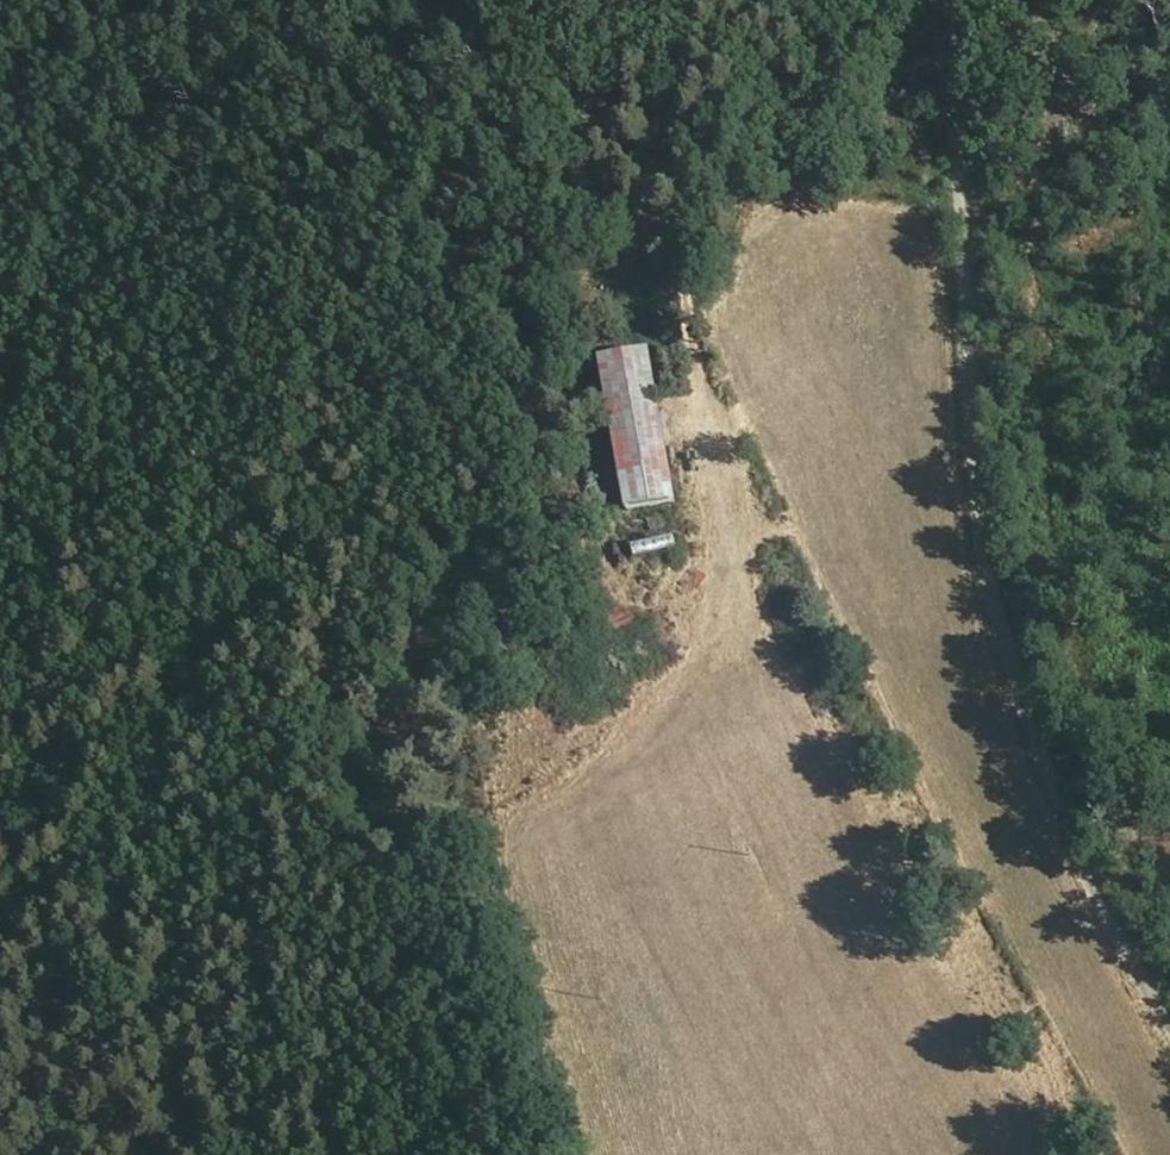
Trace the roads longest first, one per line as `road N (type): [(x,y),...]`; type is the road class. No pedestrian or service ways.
road 1 (track): [(947,0),(996,614),(1059,785),(1169,1015)]
road 2 (track): [(0,443),(148,102),(308,0)]

